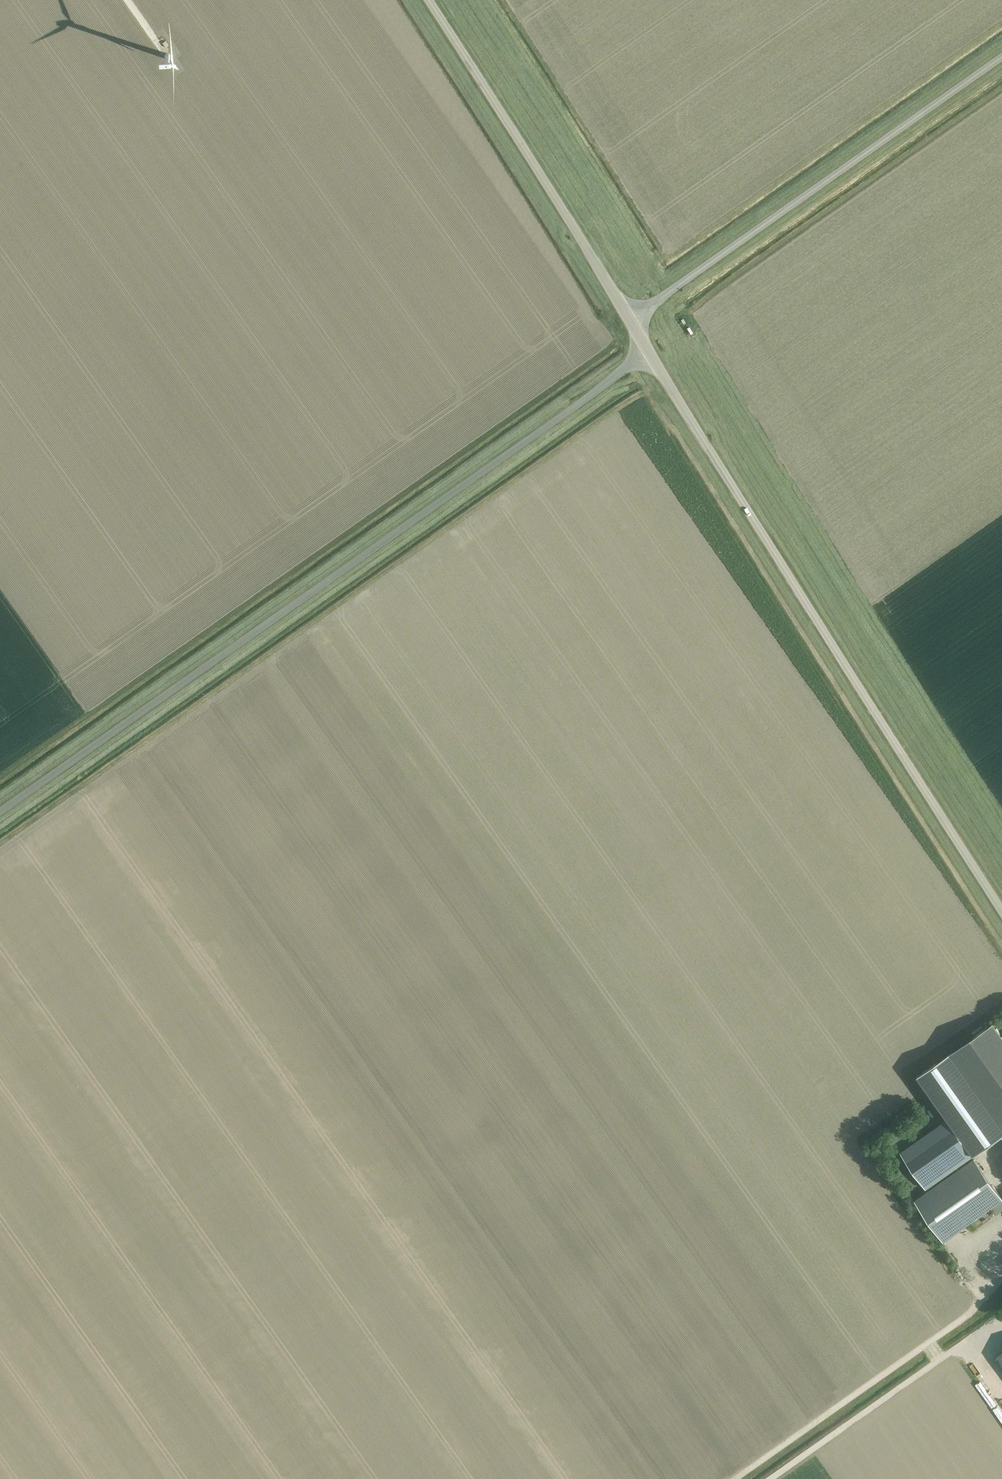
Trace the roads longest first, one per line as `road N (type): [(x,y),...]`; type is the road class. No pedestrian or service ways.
road 1 (unclassified): [(1001,912),(629,318)]
road 2 (residential): [(629,318),(1001,57)]
road 3 (unclassified): [(629,318),(428,0)]

